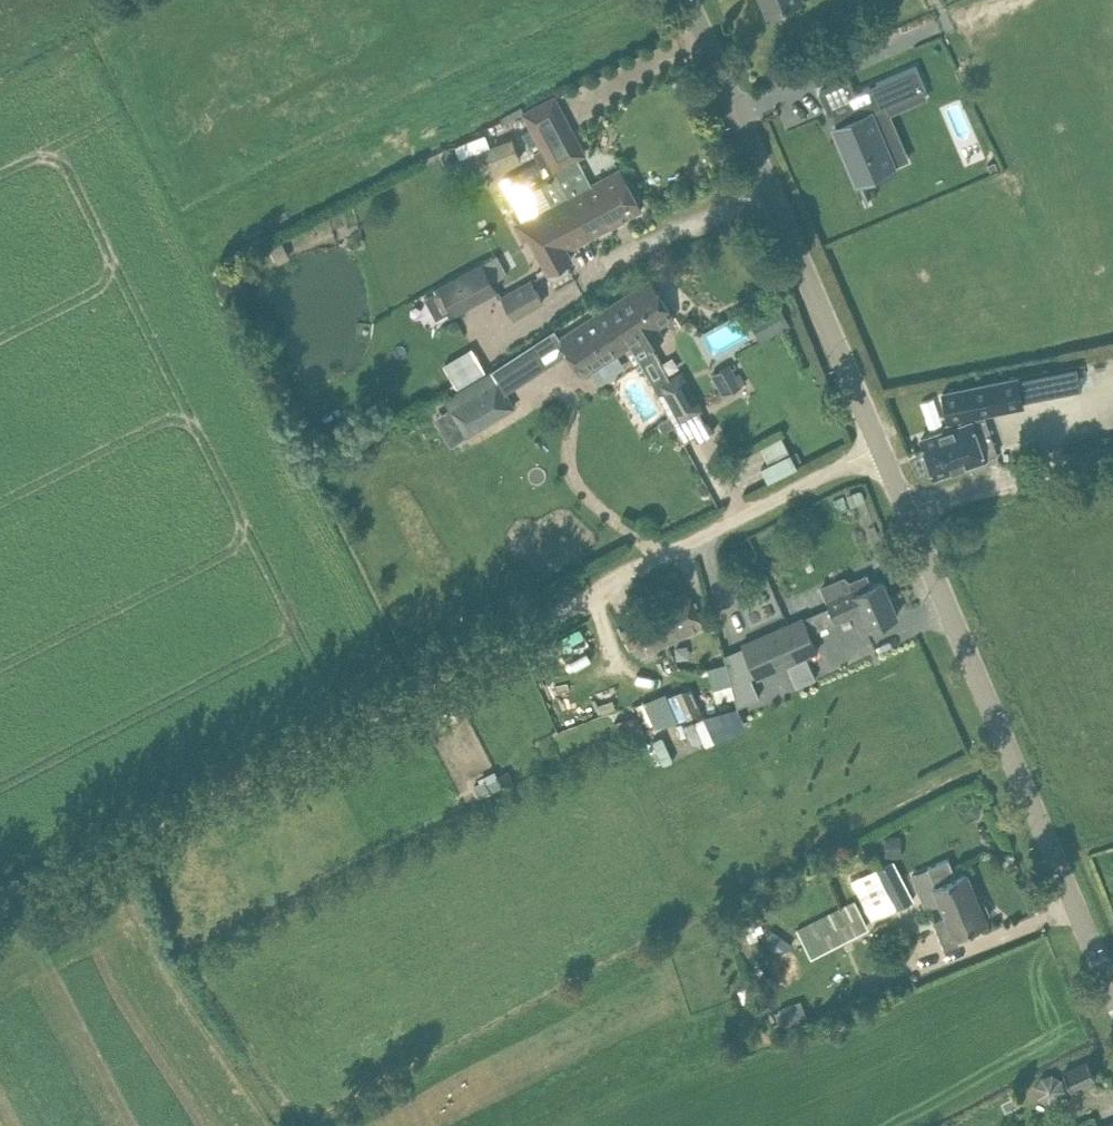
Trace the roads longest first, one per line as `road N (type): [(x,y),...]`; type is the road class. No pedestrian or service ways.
road 1 (track): [(0,903),(615,580)]
road 2 (tertiary): [(1112,999),(905,511)]
road 3 (tertiary): [(878,447),(682,0)]
road 4 (unclassified): [(615,580),(878,447)]
road 5 (residential): [(905,511),(1112,453)]

